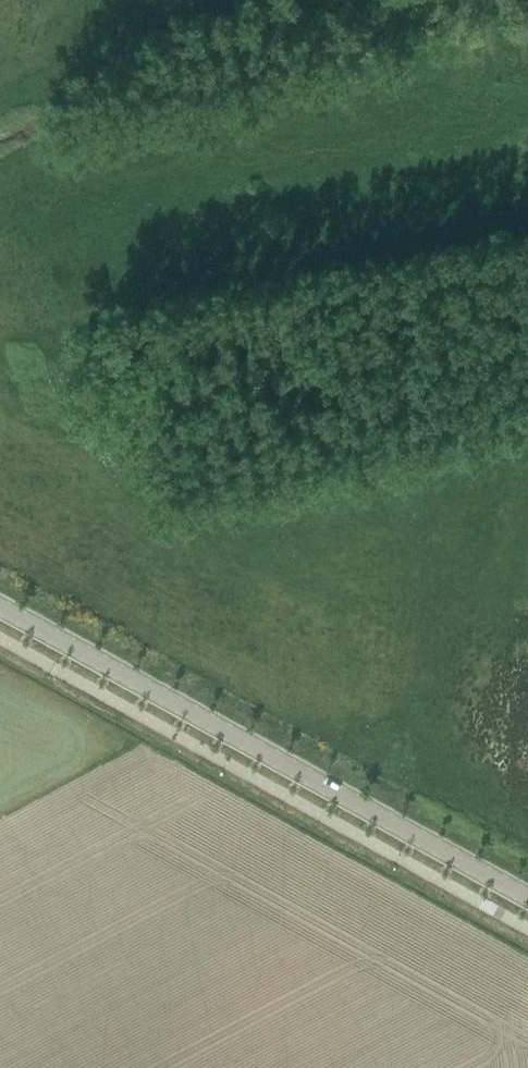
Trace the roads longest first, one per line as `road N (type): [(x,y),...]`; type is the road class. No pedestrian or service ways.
road 1 (tertiary): [(527,898),(0,608)]

